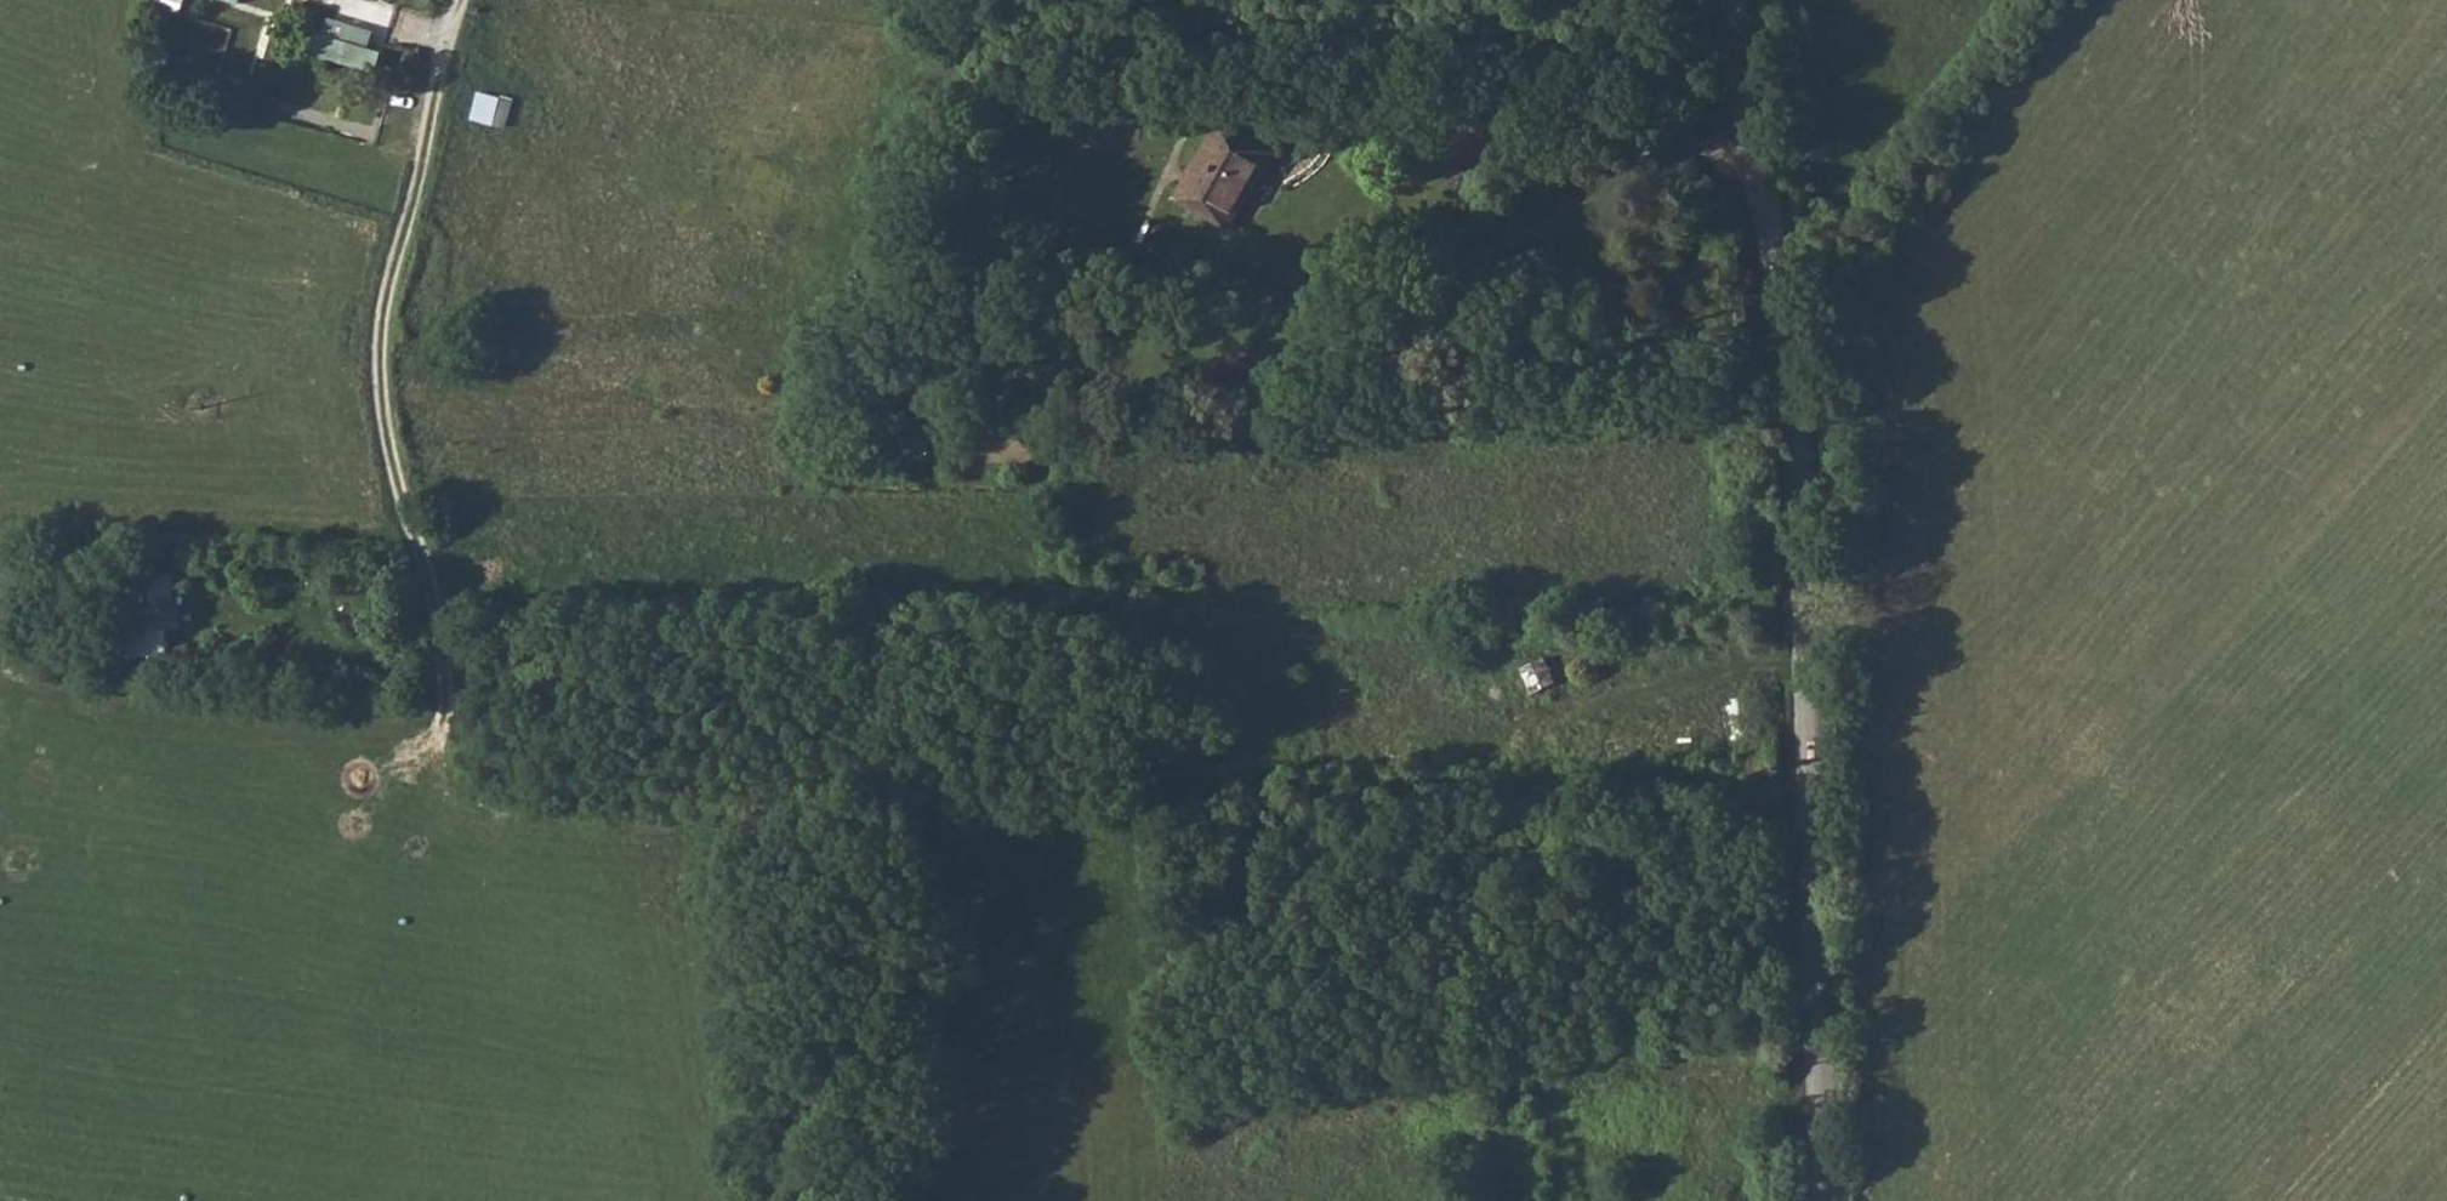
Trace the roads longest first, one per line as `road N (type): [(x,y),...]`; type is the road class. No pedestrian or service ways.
road 1 (tertiary): [(1737,0),(1794,387),(1829,1200)]
road 2 (track): [(461,0),(376,339),(444,707)]
road 3 (track): [(1170,1145),(1622,1095),(1825,1101)]

